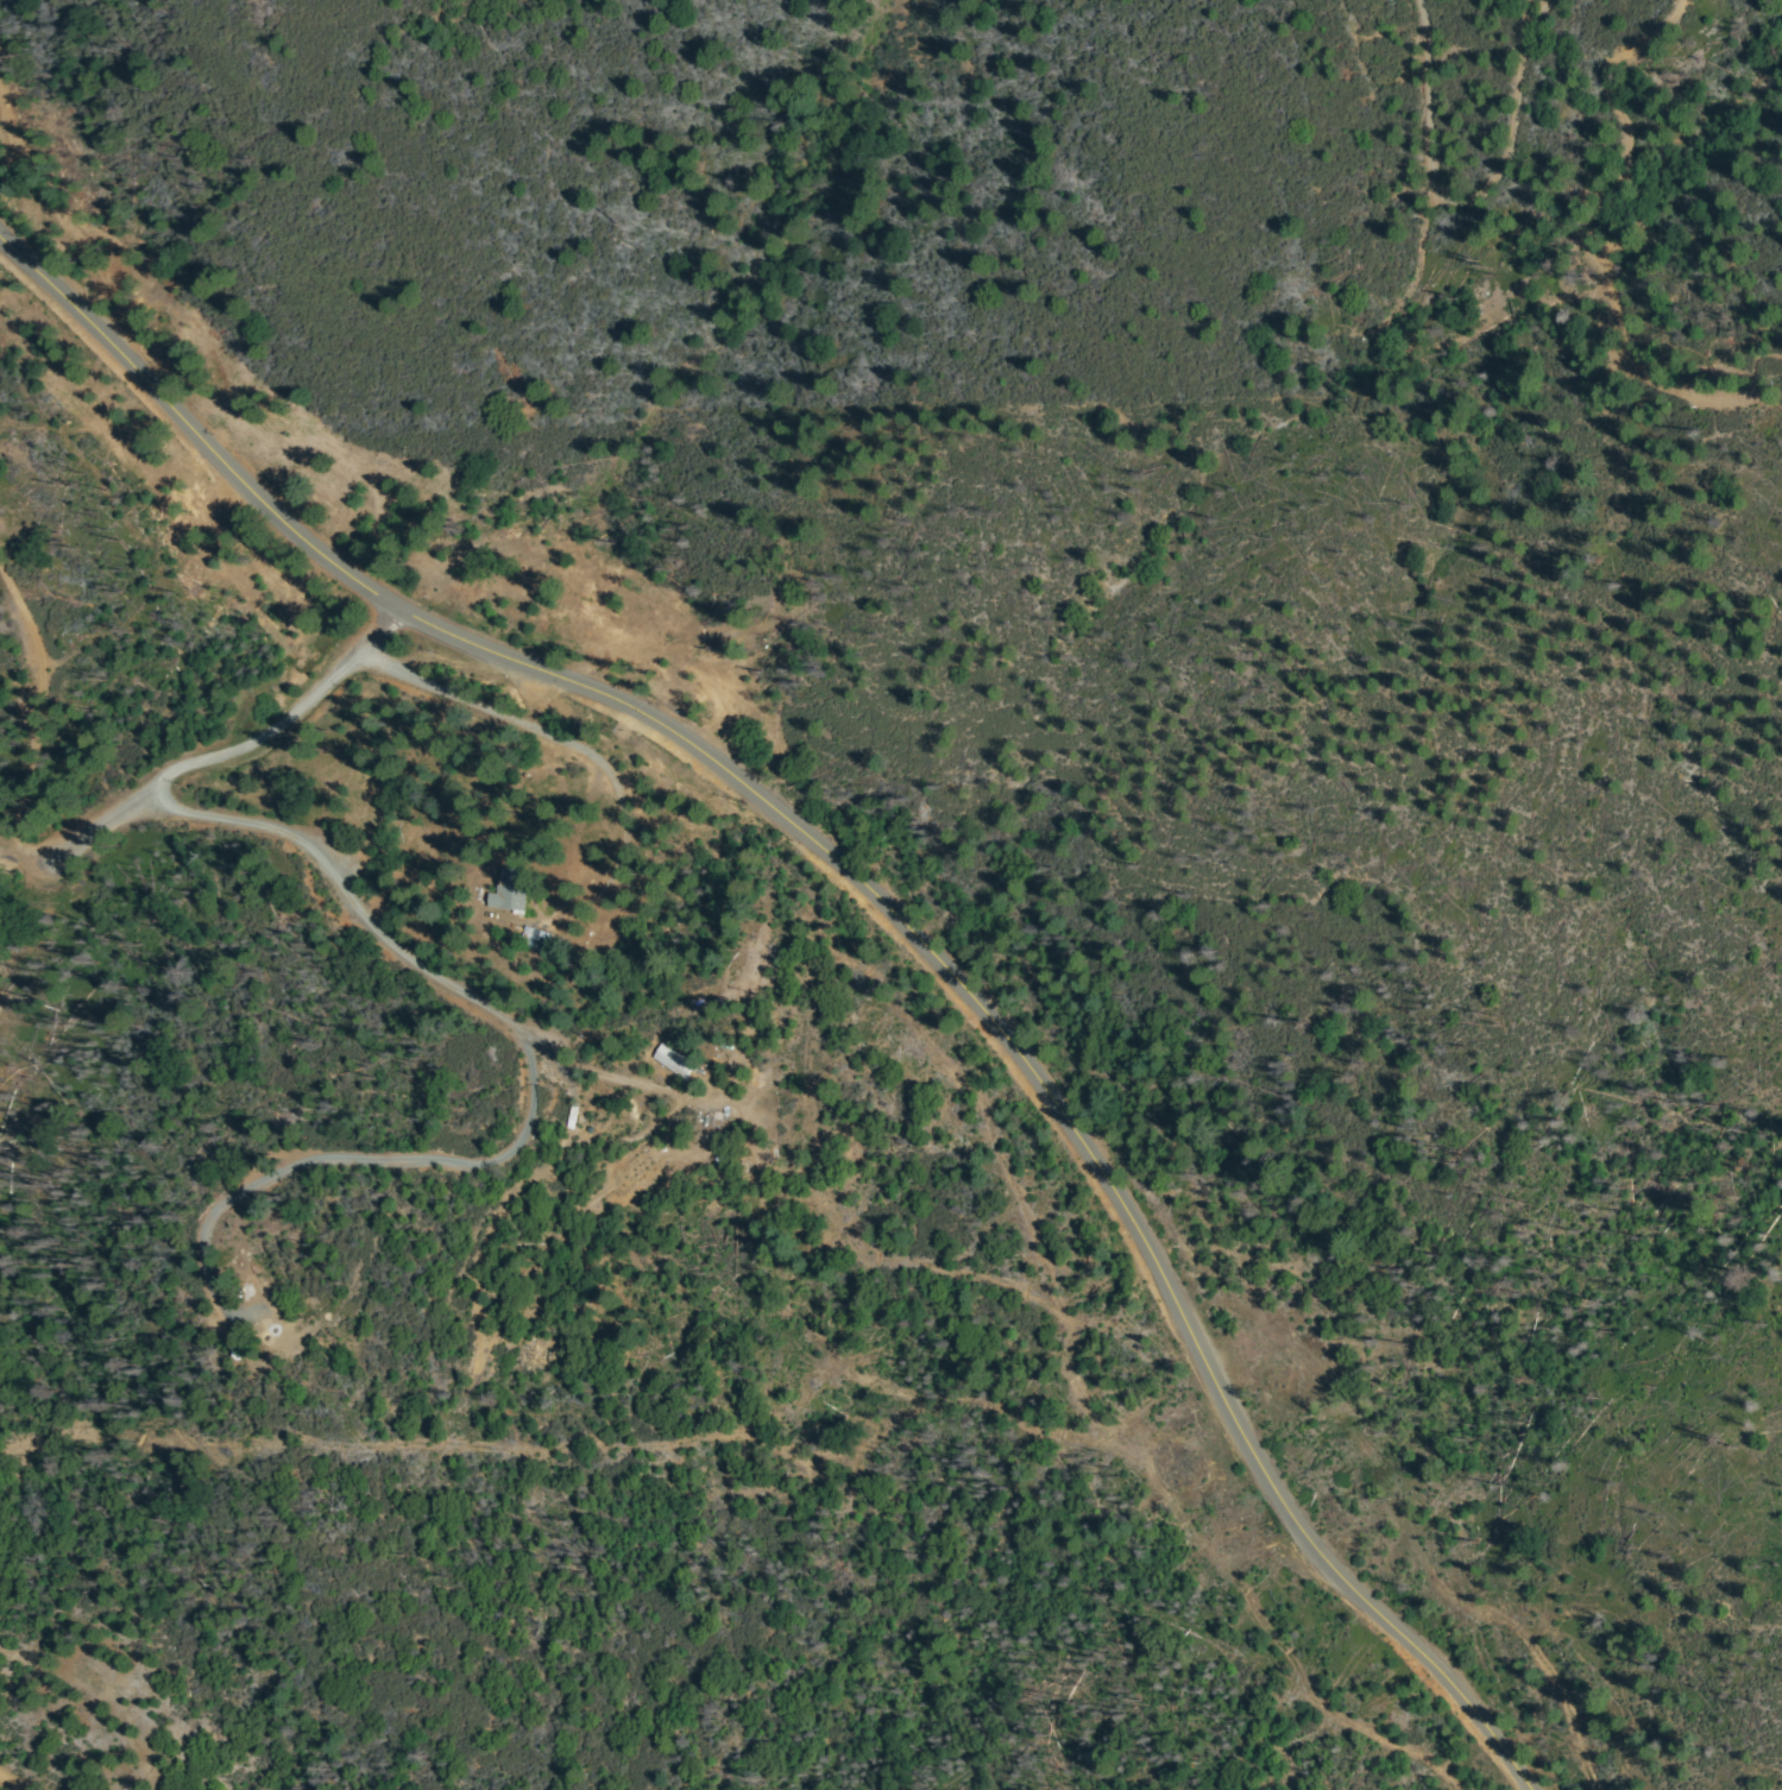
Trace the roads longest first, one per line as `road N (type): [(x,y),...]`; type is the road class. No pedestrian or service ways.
road 1 (secondary): [(1537,1789),(1309,1542),(1088,1148),(1024,1059),(867,888),(669,736),(408,618),(373,594),(266,506),(0,237)]
road 2 (residential): [(408,618),(309,706),(152,789),(101,832)]

